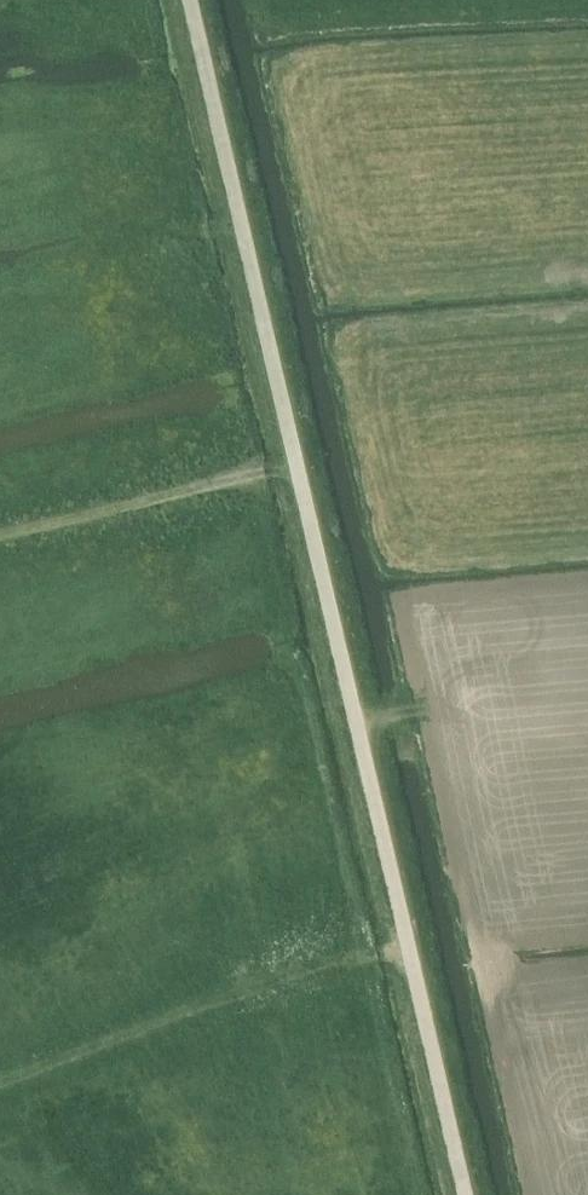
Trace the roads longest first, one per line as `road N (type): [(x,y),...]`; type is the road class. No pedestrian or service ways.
road 1 (unclassified): [(468,1194),(193,0)]
road 2 (track): [(46,1065),(305,968),(410,947)]
road 3 (track): [(0,539),(299,465)]
road 4 (track): [(587,696),(405,712),(359,723)]

